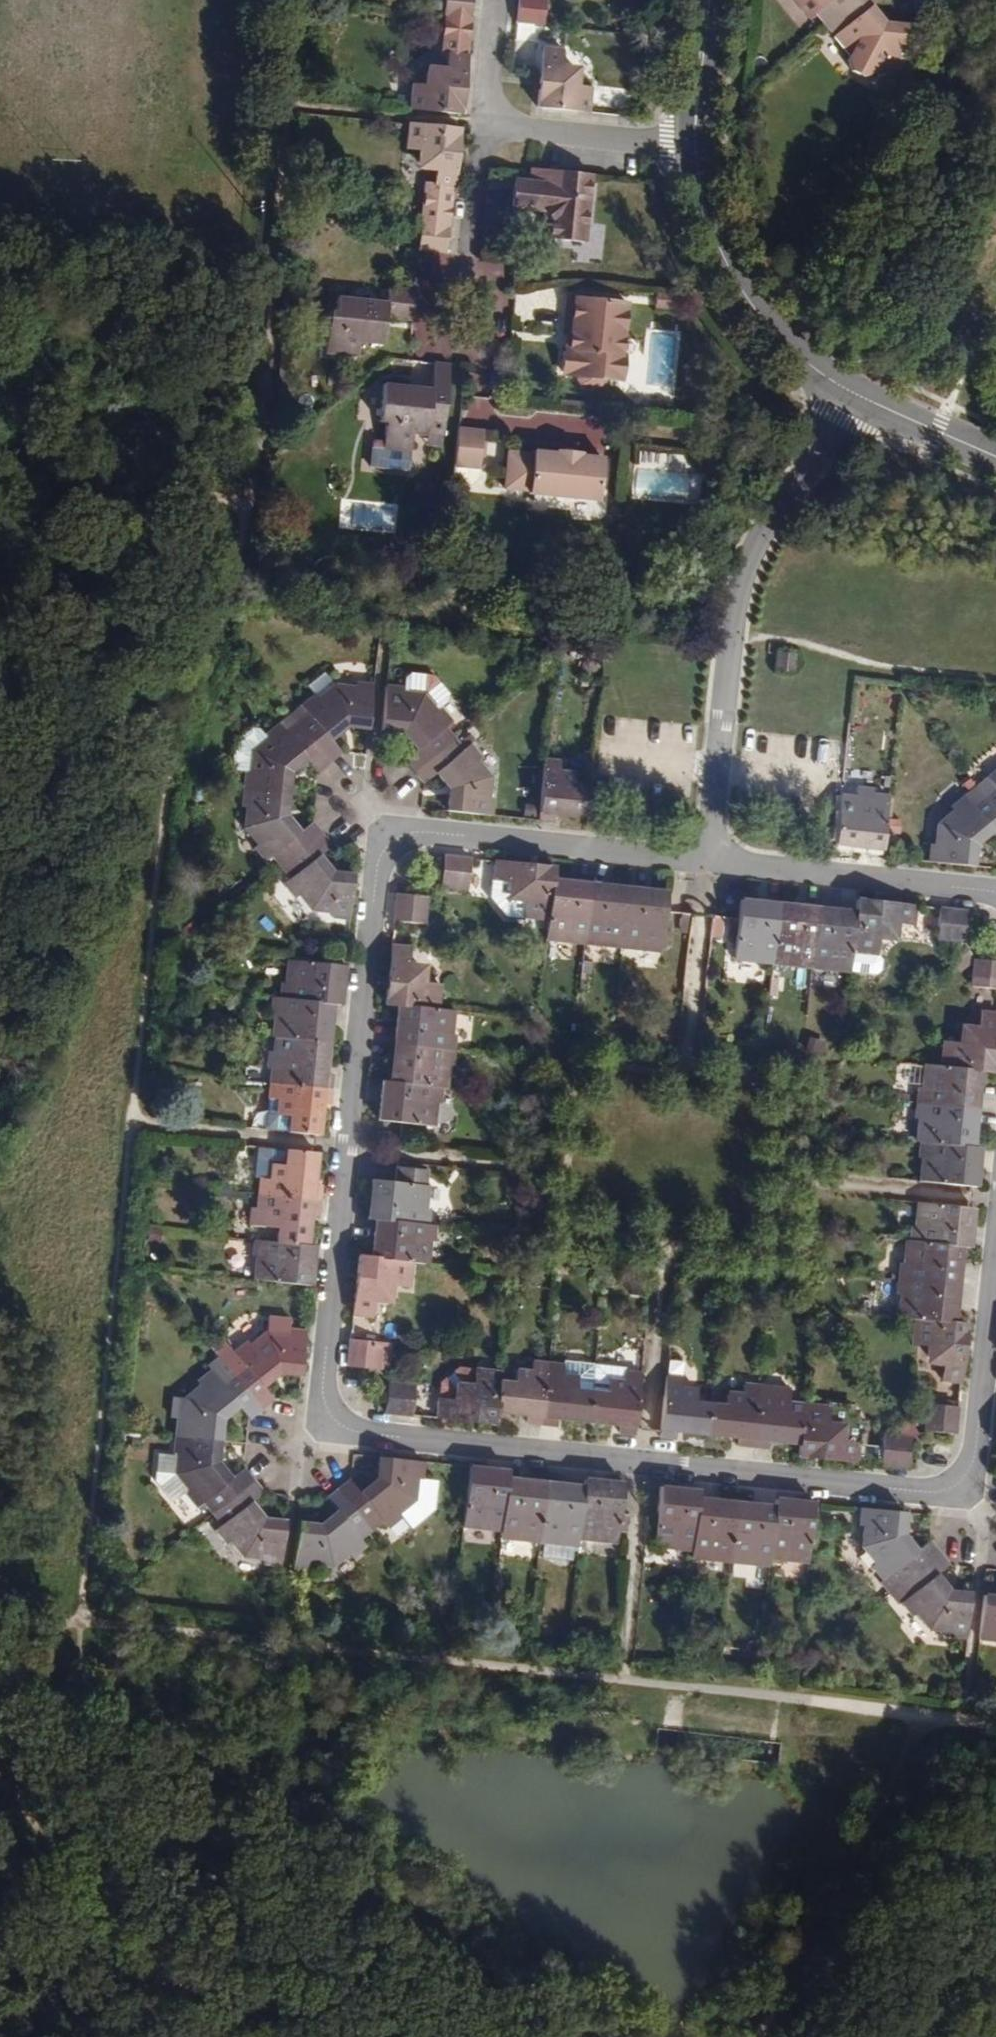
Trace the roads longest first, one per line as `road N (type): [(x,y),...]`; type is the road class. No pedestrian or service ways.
road 1 (residential): [(995,1222),(967,1487),(312,1416),(377,827)]
road 2 (track): [(995,1720),(906,1717),(117,1628),(94,1623),(79,1606),(0,1587)]
road 3 (residential): [(852,393),(757,534),(735,604),(710,864)]
road 4 (residential): [(377,827),(710,864)]
road 5 (track): [(225,2036),(155,1991),(0,1794)]
road 6 (tertiary): [(852,393),(813,371),(743,306),(687,142)]
road 7 (residential): [(710,864),(995,895)]
road 8 (track): [(0,412),(264,517)]
road 9 (residential): [(473,260),(432,284),(426,320),(433,345),(465,354),(494,345),(502,288)]
road 10 (residential): [(687,142),(489,120)]
road 11 (tertiary): [(995,458),(852,393)]
road 12 (tertiary): [(687,142),(699,0)]
road 13 (residential): [(489,120),(473,260)]
road 14 (residential): [(489,120),(498,0)]

